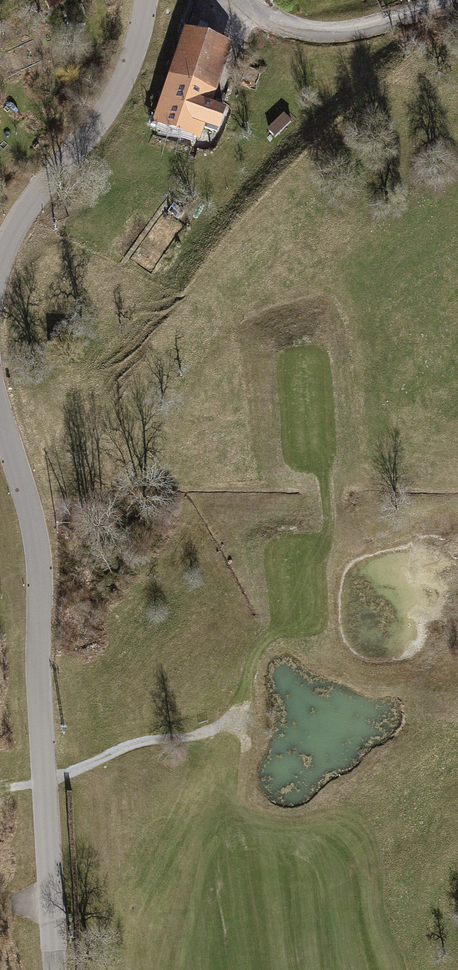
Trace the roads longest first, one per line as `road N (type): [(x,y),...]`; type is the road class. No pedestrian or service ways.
road 1 (tertiary): [(56,969),(37,549),(0,416)]
road 2 (tertiary): [(0,259),(25,210),(94,129),(127,71),(145,0)]
road 3 (track): [(44,783),(143,742),(241,720),(240,794)]
road 4 (residential): [(234,0),(256,17),(304,32),(375,27)]

